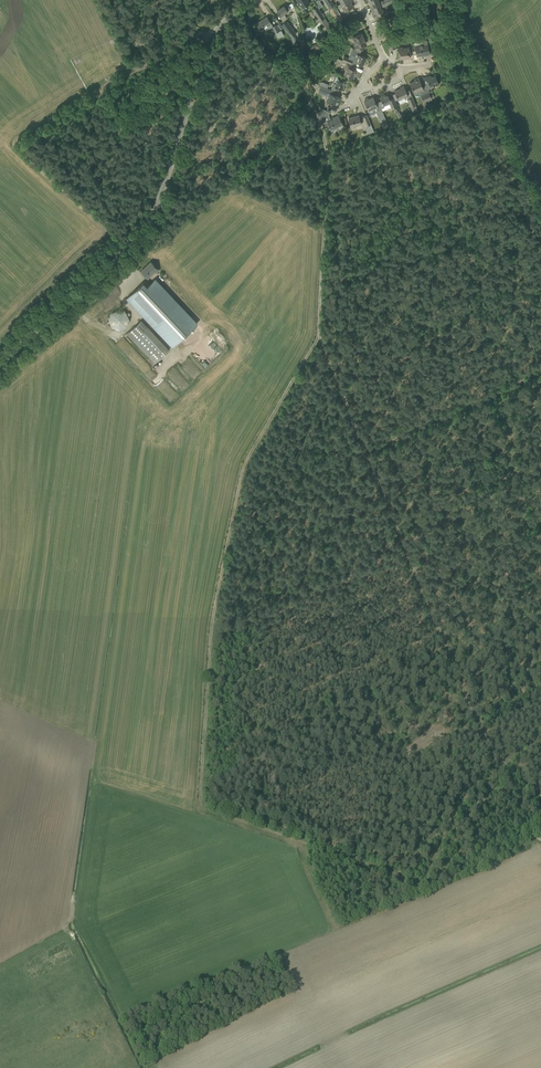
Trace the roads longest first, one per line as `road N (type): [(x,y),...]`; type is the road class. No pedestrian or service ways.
road 1 (track): [(317,336),(244,462),(209,643),(202,805),(429,886),(540,840)]
road 2 (unclassified): [(0,363),(137,238),(156,209),(211,39),(255,0)]
road 3 (track): [(171,163),(273,70),(288,69),(327,149),(325,219)]
road 4 (track): [(126,249),(14,141),(133,71)]
road 5 (track): [(540,204),(456,0)]

